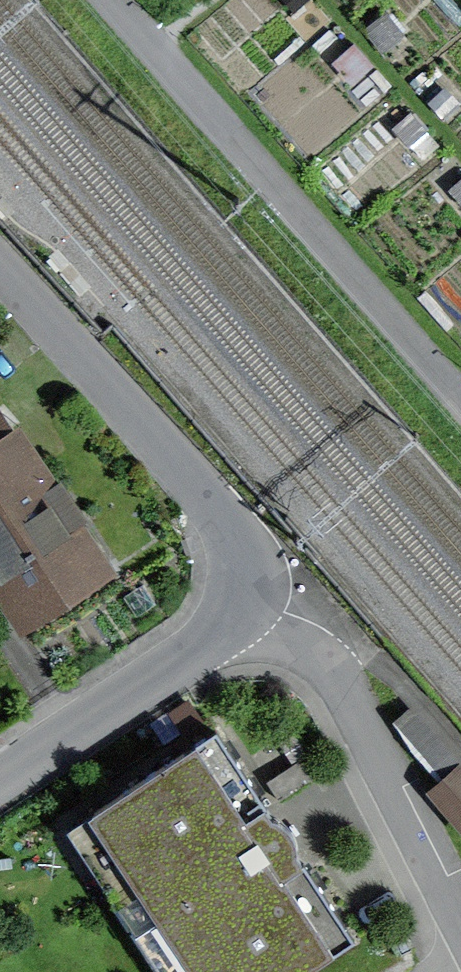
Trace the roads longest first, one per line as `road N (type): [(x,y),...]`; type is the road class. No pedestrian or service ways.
road 1 (unclassified): [(112,0),(460,400)]
road 2 (unclassified): [(239,612),(246,584),(223,519),(0,267)]
road 3 (unclassified): [(460,914),(348,690),(319,658),(239,612)]
road 4 (unclassified): [(0,783),(204,649),(239,612)]

